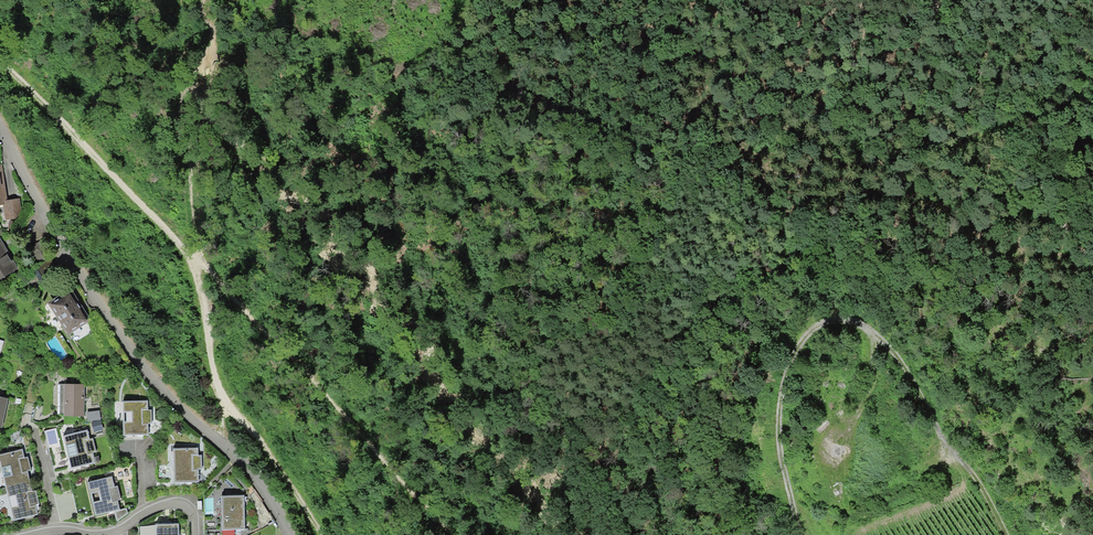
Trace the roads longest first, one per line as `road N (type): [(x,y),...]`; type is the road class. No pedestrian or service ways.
road 1 (track): [(322,534),(220,392),(199,261),(0,60)]
road 2 (residential): [(290,534),(251,475),(138,358),(0,131)]
road 3 (track): [(199,261),(453,534)]
road 4 (track): [(935,0),(1042,176),(1069,249),(1087,262)]
road 5 (track): [(814,327),(836,319),(874,330),(983,489),(1005,534)]
road 6 (track): [(199,261),(180,67),(189,44),(238,0)]
road 7 (track): [(798,534),(778,408),(794,348),(814,327)]

